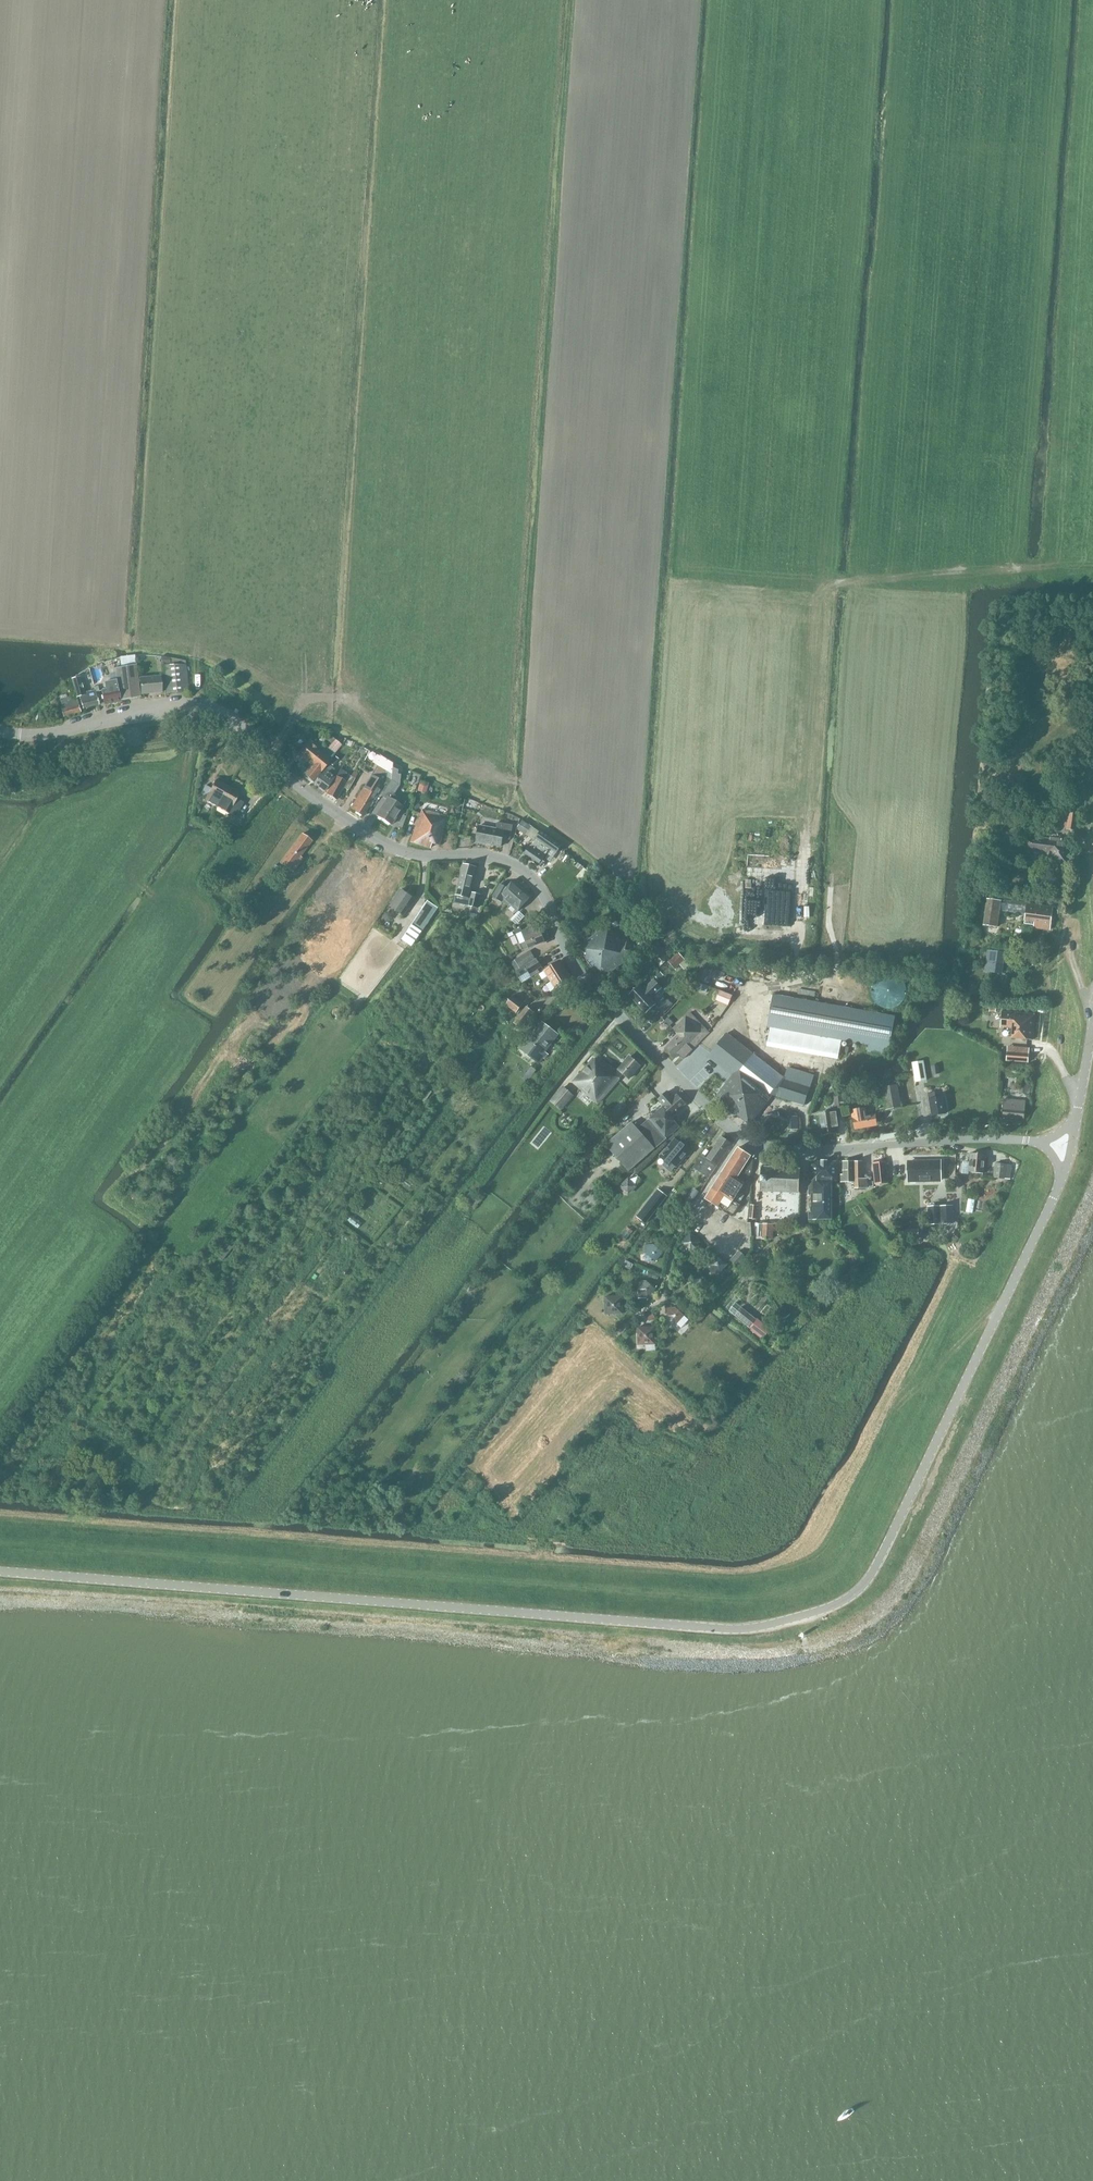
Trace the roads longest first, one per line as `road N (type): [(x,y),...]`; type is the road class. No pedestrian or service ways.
road 1 (tertiary): [(0,1572),(728,1629),(834,1606),(872,1573),(1073,1144)]
road 2 (tertiary): [(1073,1144),(762,1145),(728,1124),(586,982),(544,895),(502,859),(394,846),(340,815),(234,722),(198,702),(48,733),(0,731)]
road 3 (track): [(529,788),(352,699),(304,699),(268,756)]
road 4 (track): [(817,587),(1039,568),(1092,525)]
road 5 (track): [(160,991),(176,940),(164,904),(133,878),(88,944)]
road 6 (track): [(133,878),(131,866),(185,777),(198,702)]
road 7 (track): [(912,1394),(1002,1304)]

